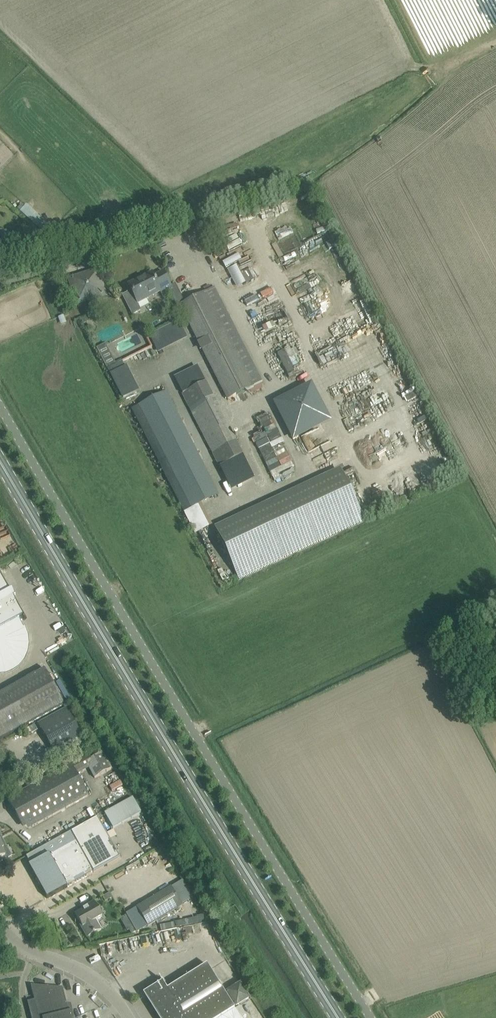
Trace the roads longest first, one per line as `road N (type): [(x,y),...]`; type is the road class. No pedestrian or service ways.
road 1 (unclassified): [(0,407),(370,1017)]
road 2 (secondary): [(339,1017),(0,459)]
road 3 (unclassified): [(195,230),(0,283)]
road 4 (unclassified): [(130,1017),(96,981),(32,952)]

